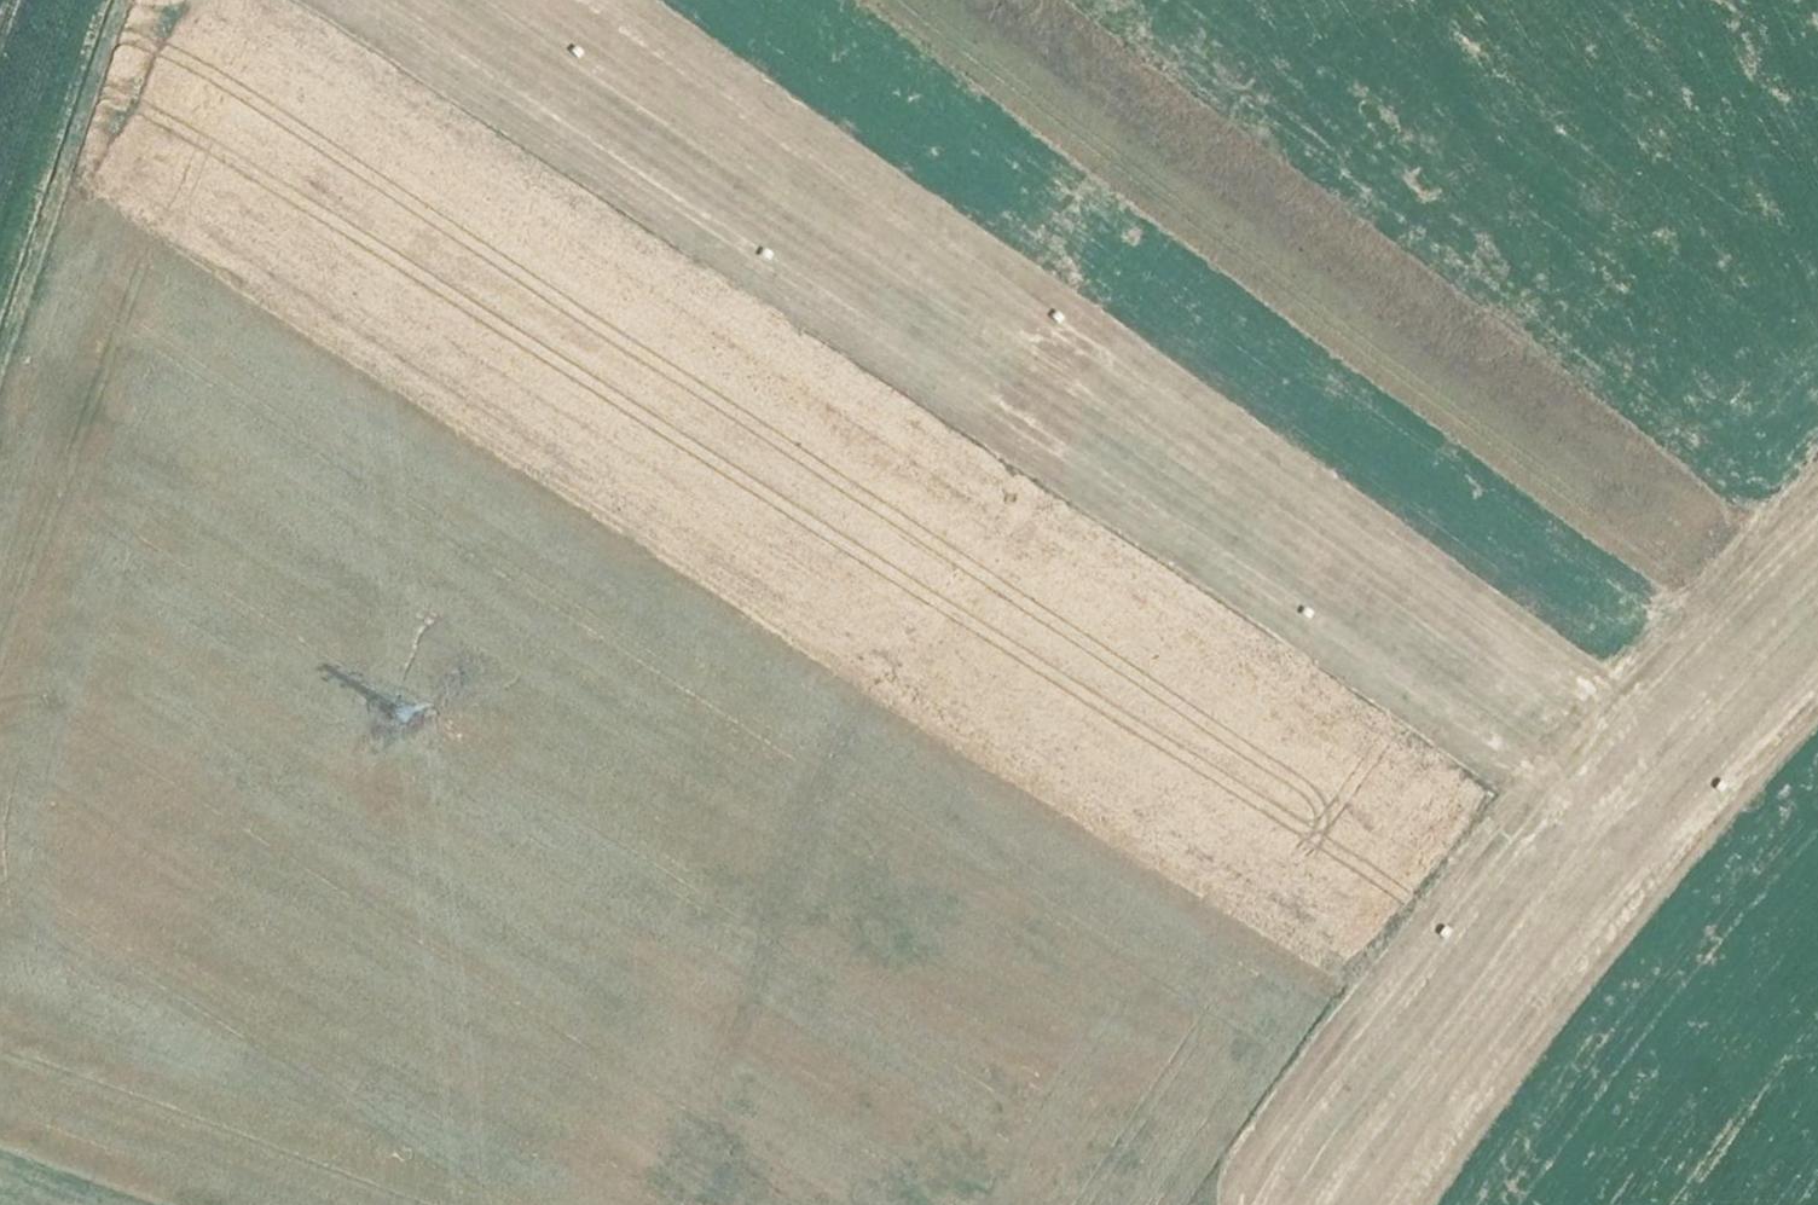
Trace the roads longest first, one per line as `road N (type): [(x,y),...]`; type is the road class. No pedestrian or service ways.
road 1 (track): [(132,0),(0,364)]

